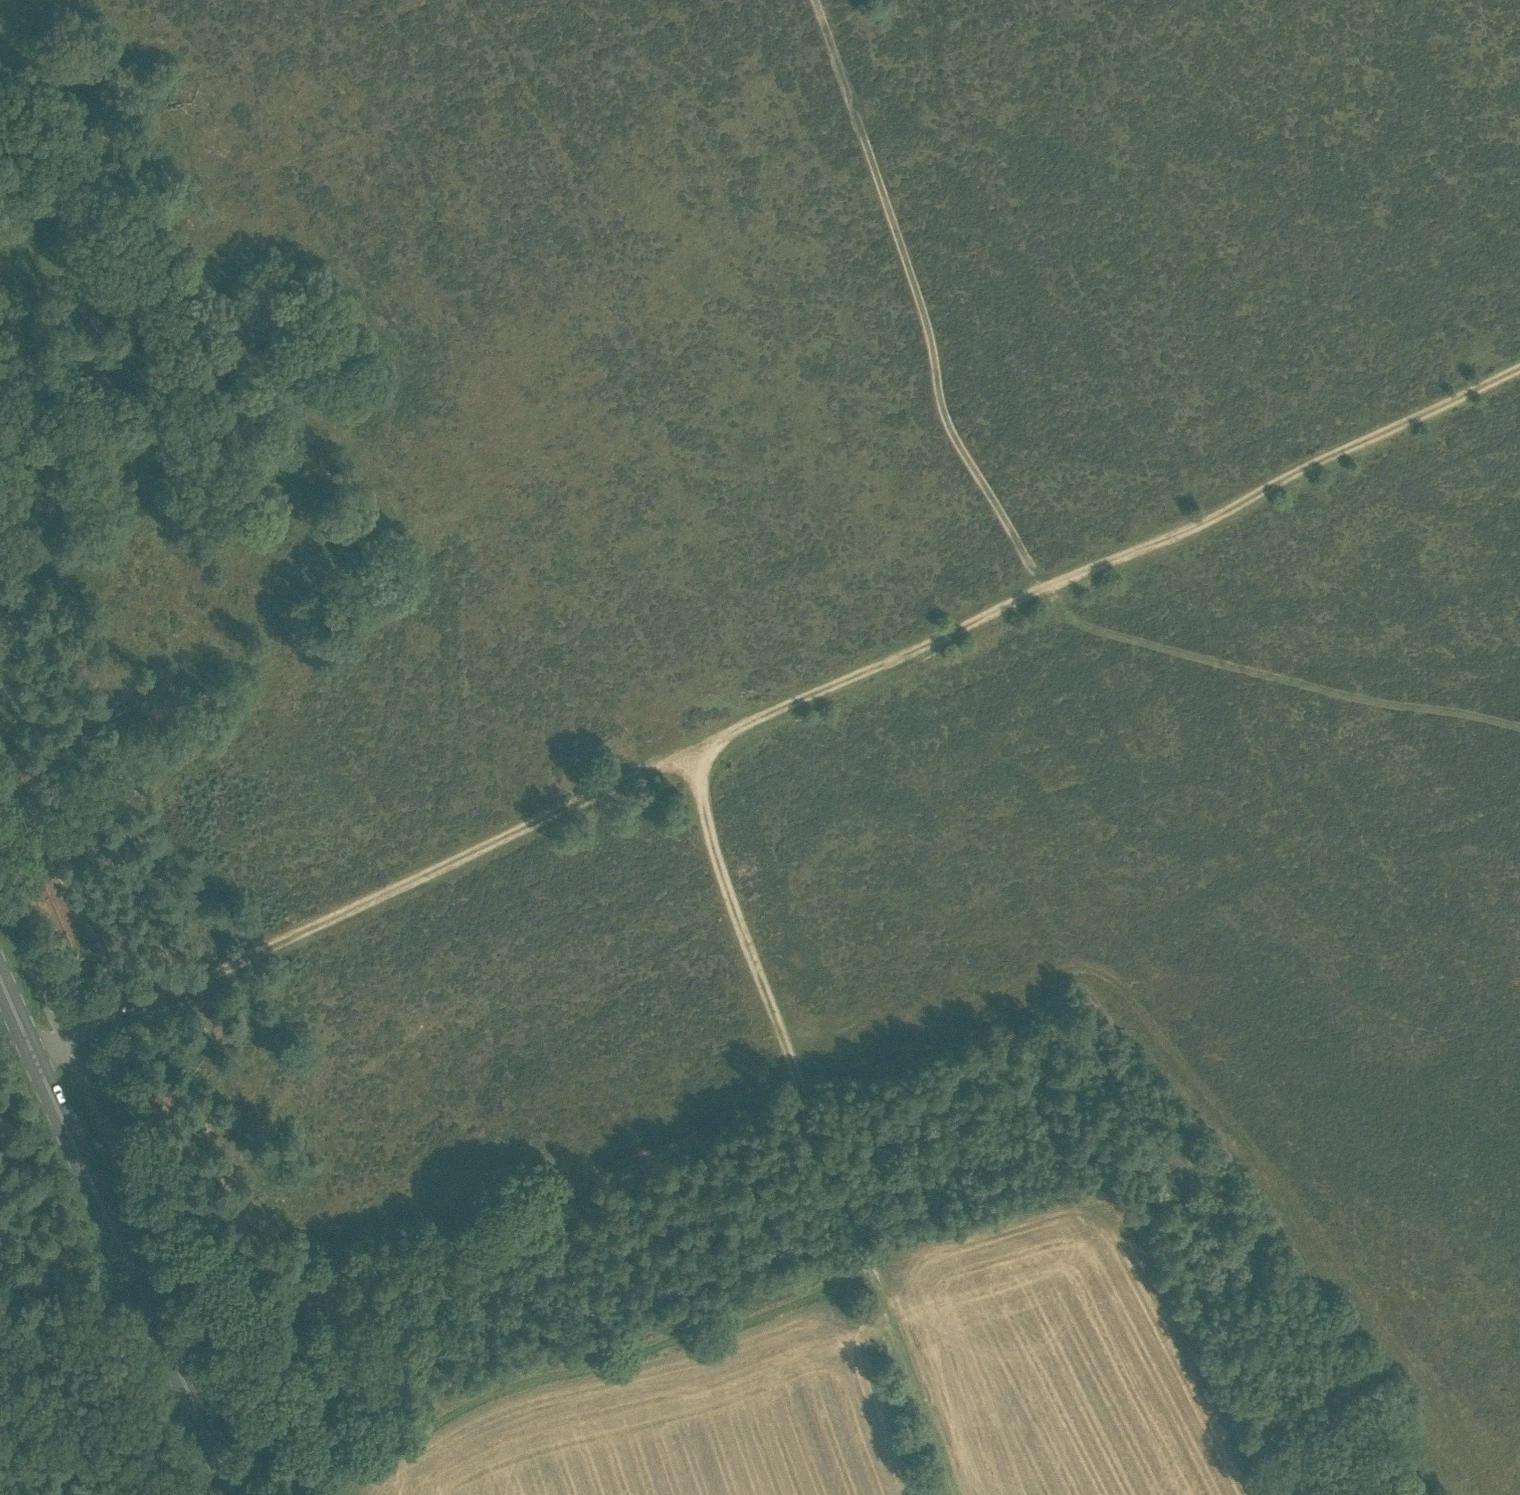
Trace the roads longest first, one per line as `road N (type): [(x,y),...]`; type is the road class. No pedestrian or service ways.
road 1 (track): [(949,1494),(738,929),(689,751)]
road 2 (track): [(34,1056),(689,751)]
road 3 (track): [(813,0),(923,307),(944,415),(1047,593)]
road 4 (primary): [(236,1494),(0,977)]
road 5 (track): [(1047,593),(1519,367)]
road 6 (track): [(1519,728),(1325,692),(1083,629),(1047,593)]
road 7 (track): [(689,751),(1047,593)]

